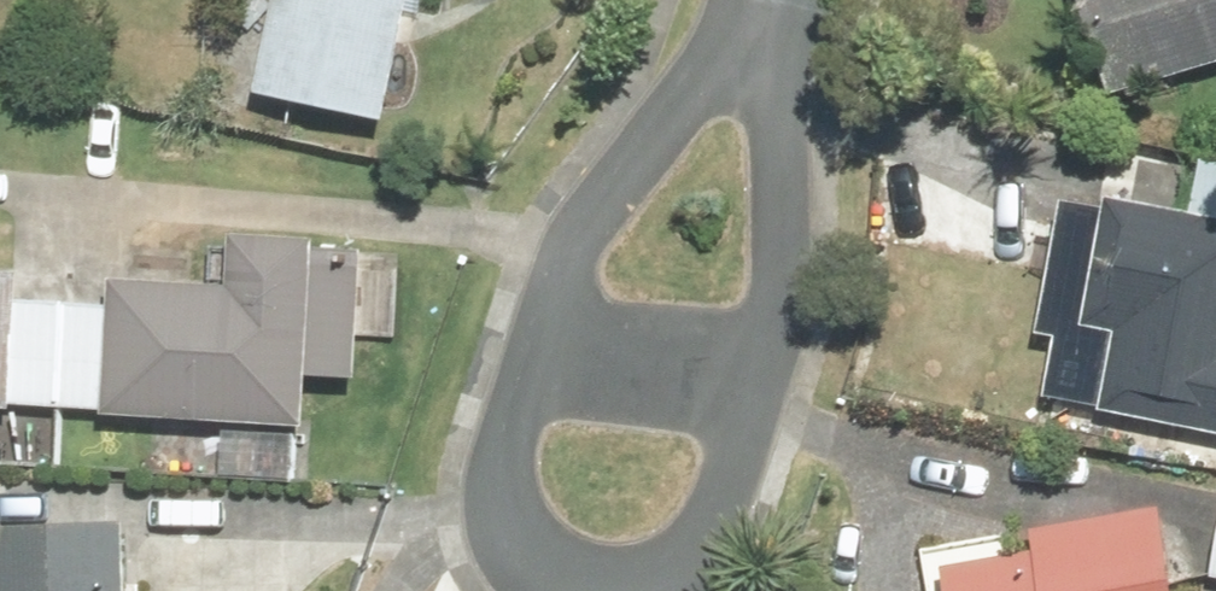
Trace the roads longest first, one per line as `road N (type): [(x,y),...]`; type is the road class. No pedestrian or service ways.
road 1 (residential): [(542,347),(509,485),(515,520),(534,560),(583,583),(655,585),(688,565),(728,508),(763,392)]
road 2 (residential): [(756,40),(594,212),(542,347)]
road 3 (residential): [(763,392),(772,176),(756,40)]
road 4 (residential): [(763,392),(542,347)]

